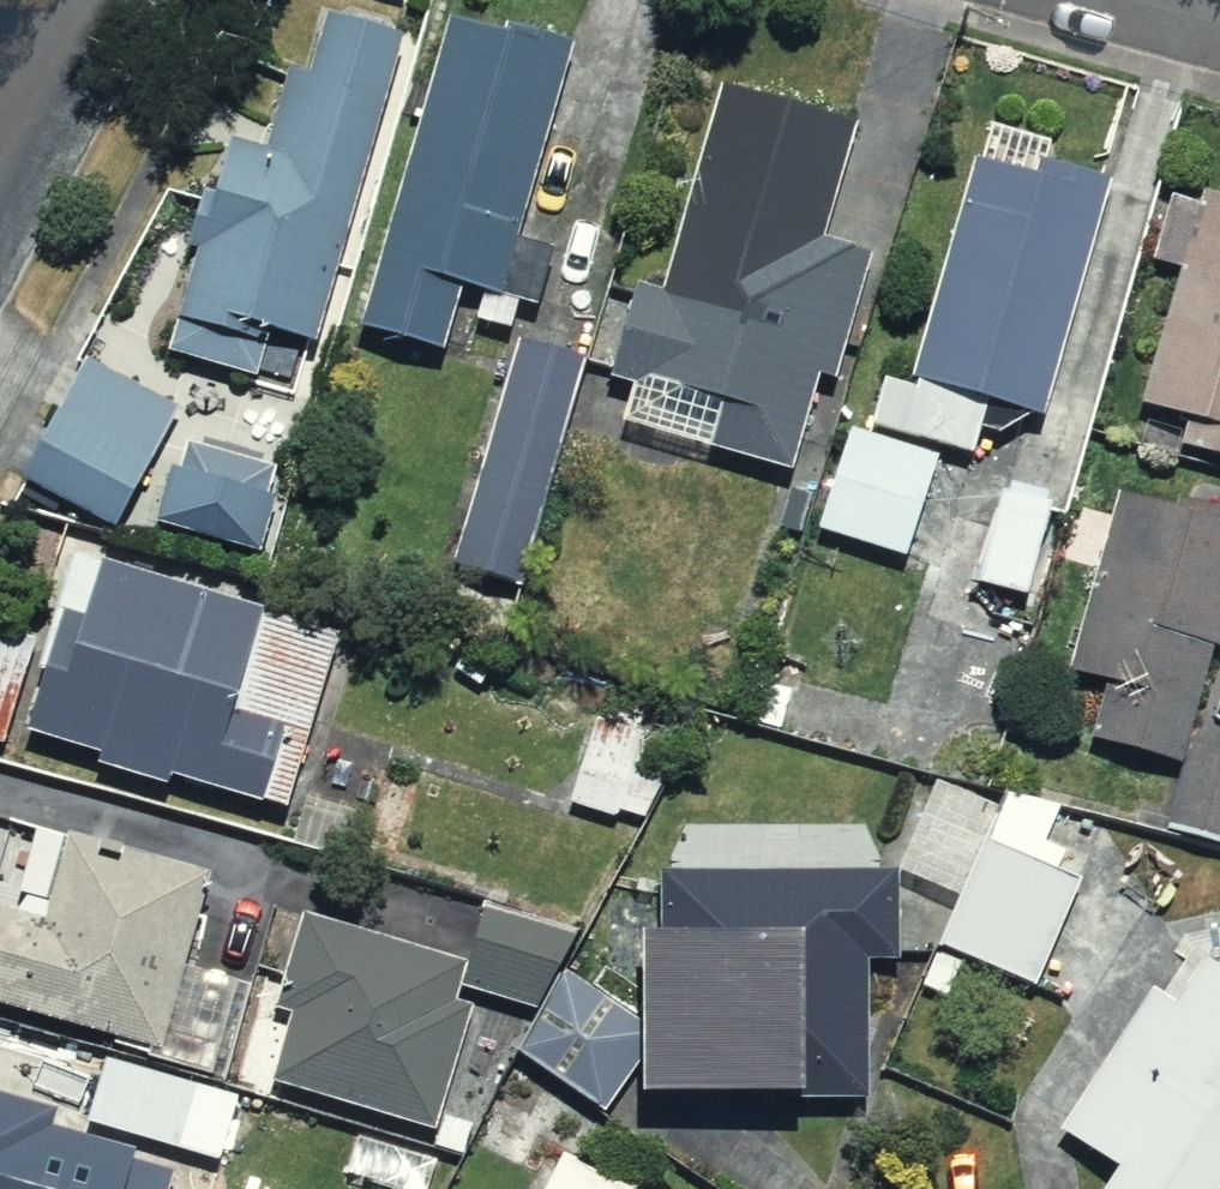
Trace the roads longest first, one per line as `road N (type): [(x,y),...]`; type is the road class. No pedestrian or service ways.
road 1 (residential): [(0,157),(89,0)]

